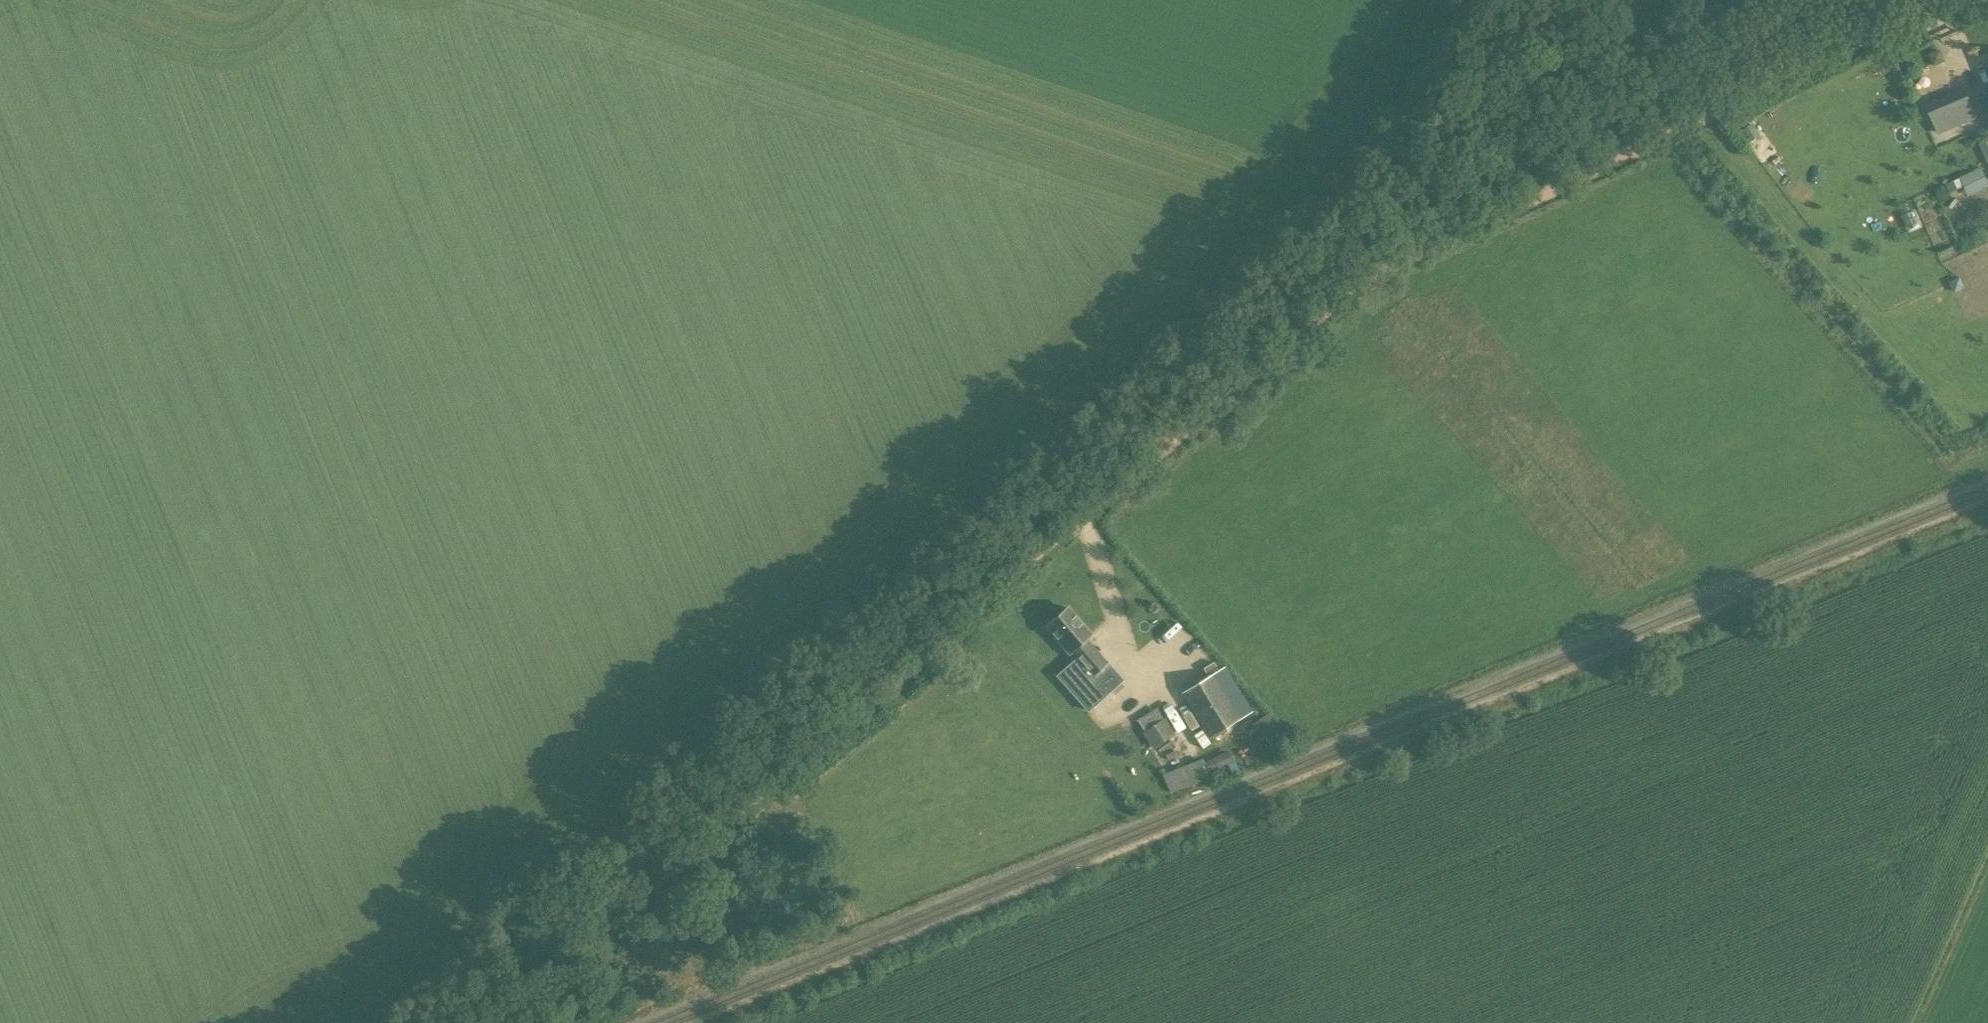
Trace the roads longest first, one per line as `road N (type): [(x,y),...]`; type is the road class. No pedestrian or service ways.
road 1 (track): [(1074,530),(1399,242),(1941,0)]

